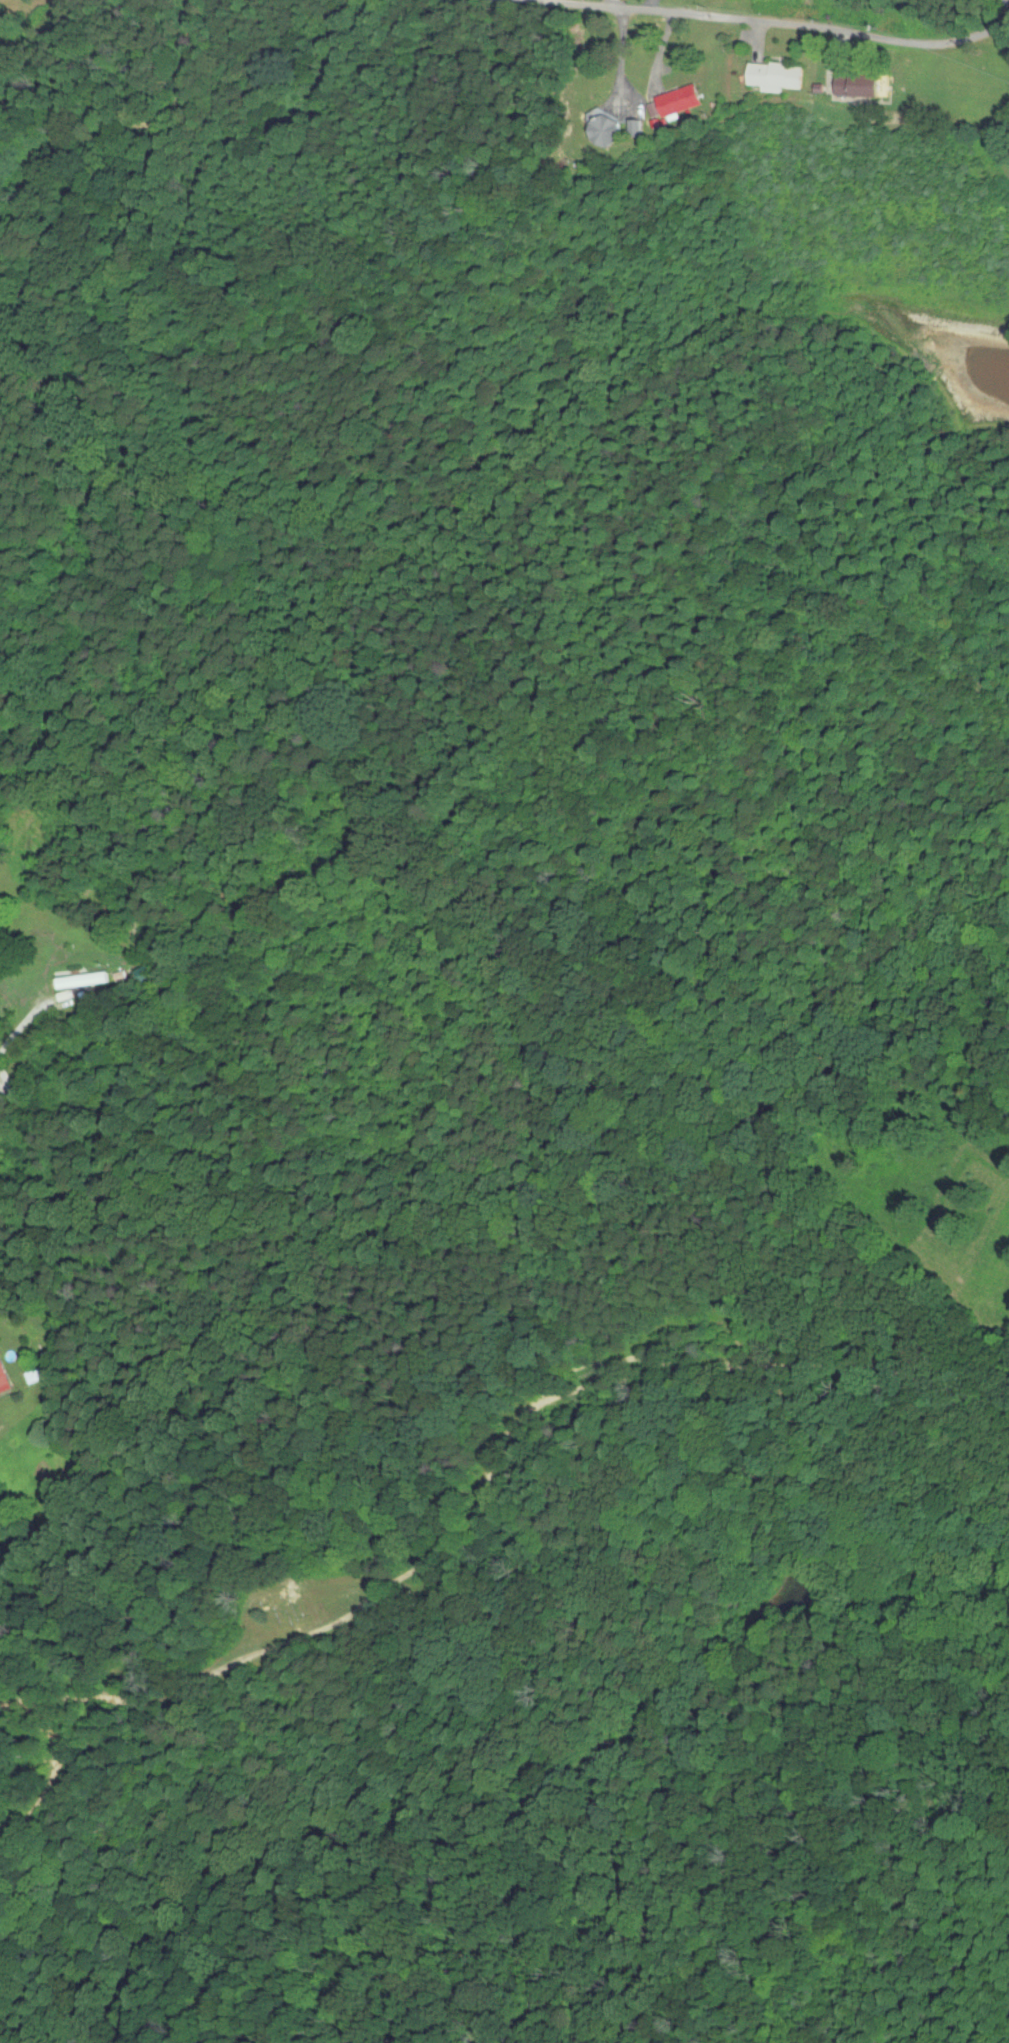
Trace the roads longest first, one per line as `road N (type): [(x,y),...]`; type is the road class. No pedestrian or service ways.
road 1 (residential): [(910,44),(498,0)]
road 2 (residential): [(214,1673),(150,1706),(0,1712)]

